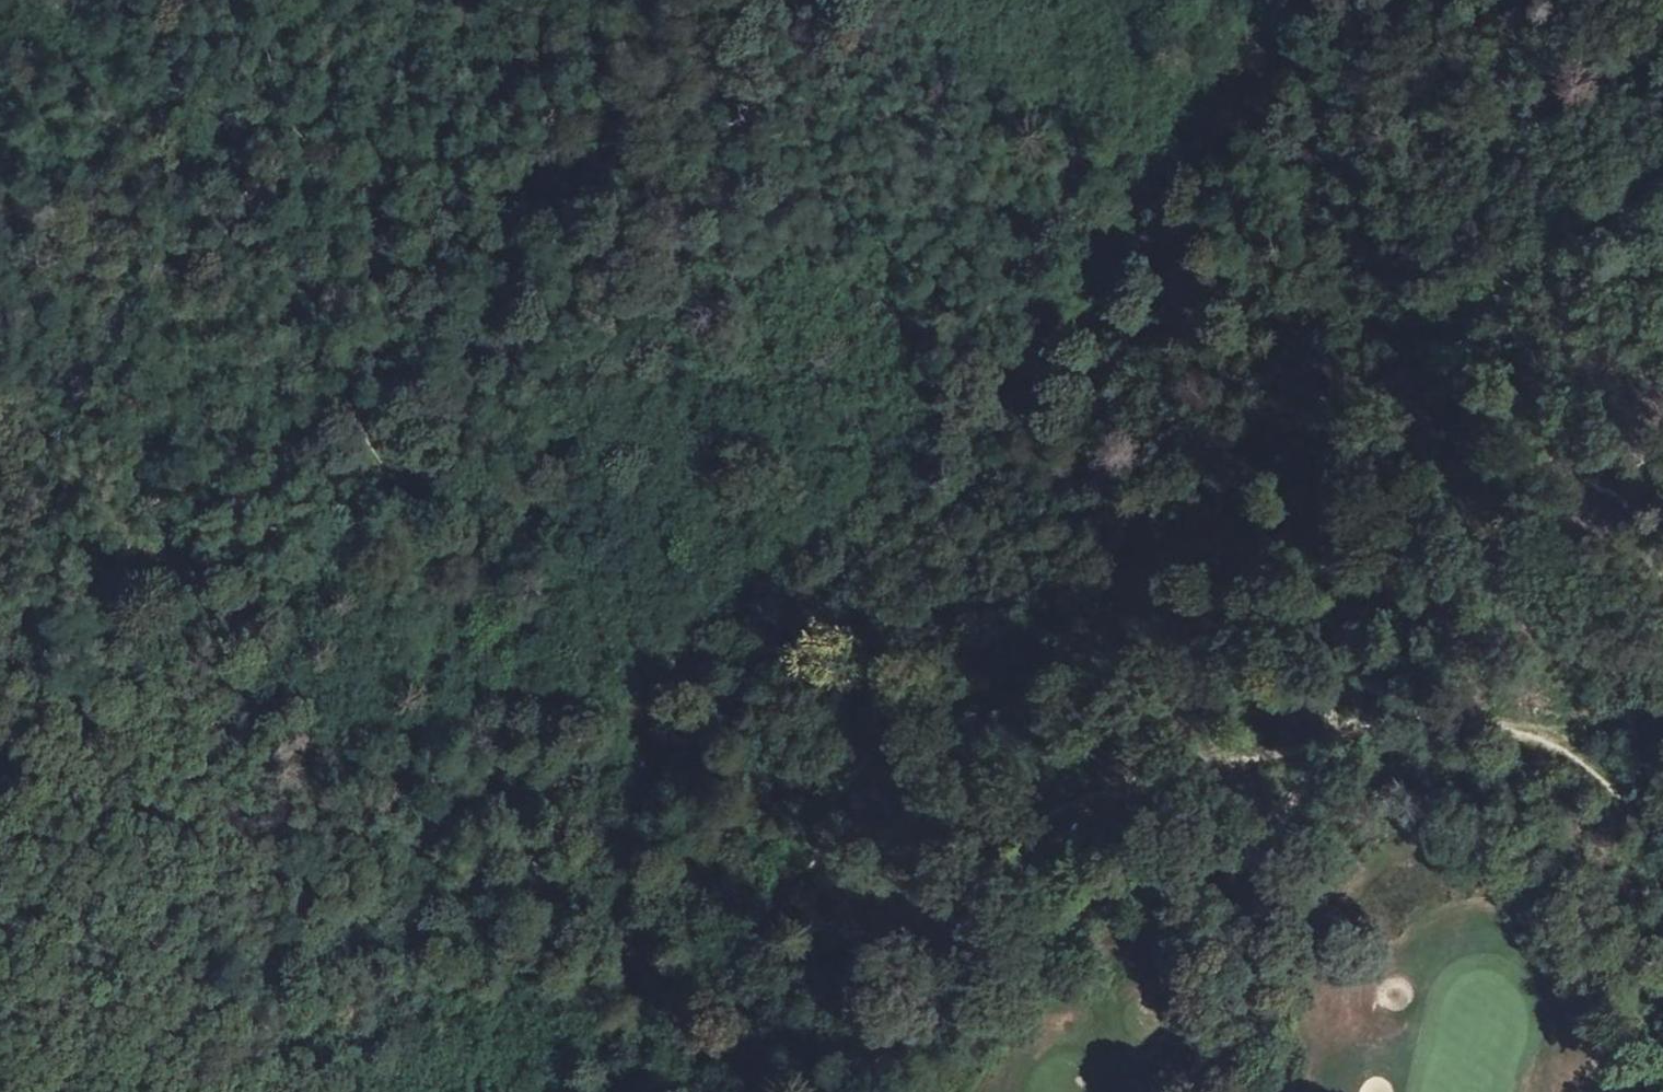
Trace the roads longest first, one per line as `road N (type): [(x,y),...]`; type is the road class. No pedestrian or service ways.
road 1 (track): [(612,963),(691,676),(787,582),(861,474),(1014,392),(1126,276),(1308,0)]
road 2 (track): [(1662,880),(1559,740),(1418,722),(1376,724),(1332,741),(1296,791),(1272,857),(1259,986),(1235,1091)]

